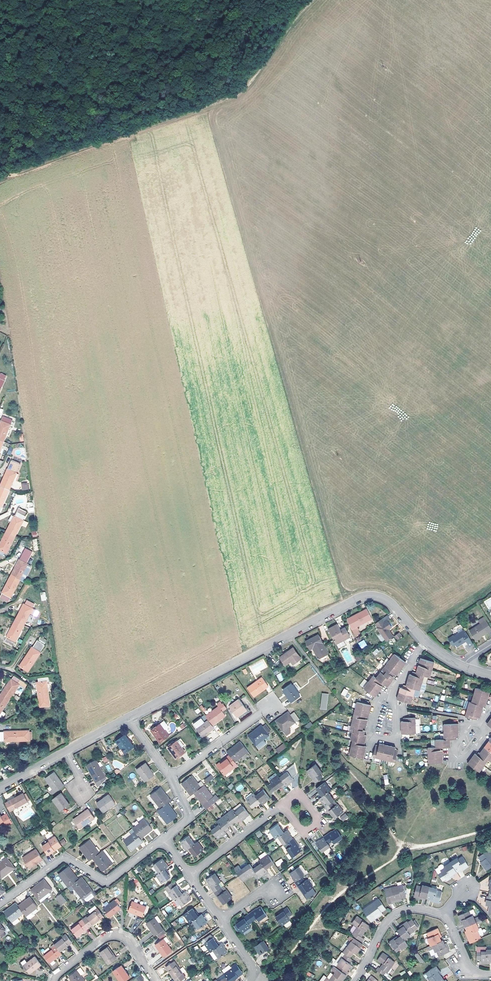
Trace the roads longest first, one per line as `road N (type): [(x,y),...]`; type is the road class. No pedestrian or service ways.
road 1 (track): [(317,0),(236,100),(0,175)]
road 2 (residential): [(426,641),(386,601),(361,599),(129,717)]
road 3 (residential): [(0,904),(65,858),(107,882),(164,838)]
road 4 (residential): [(156,980),(118,936),(55,980)]
road 5 (residential): [(172,777),(278,701)]
road 6 (residential): [(356,980),(393,915),(410,909),(443,915)]

